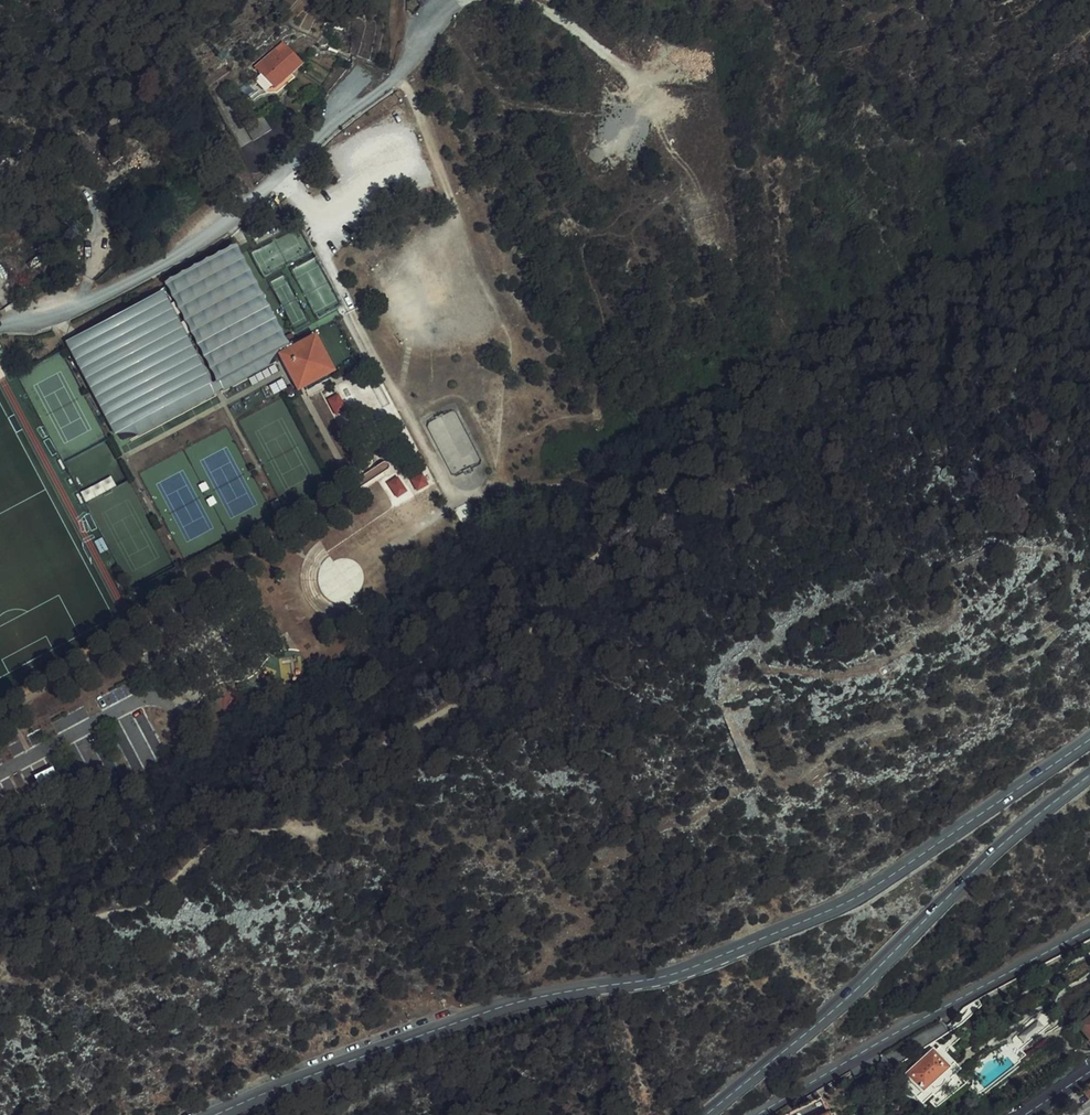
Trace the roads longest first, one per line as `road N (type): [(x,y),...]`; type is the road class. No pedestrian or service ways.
road 1 (tertiary): [(1089,737),(827,912),(658,978),(474,1015),(218,1114)]
road 2 (unclassified): [(448,2),(400,74),(215,232),(70,311),(0,326)]
road 3 (tertiary): [(705,1114),(837,1007),(972,872),(1089,775)]
road 4 (tertiary): [(1089,929),(759,1114)]

